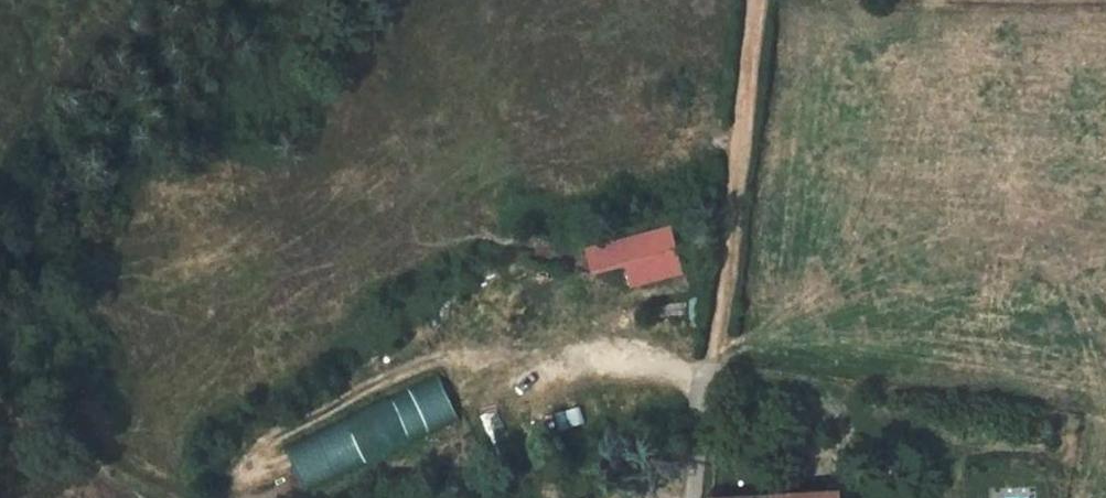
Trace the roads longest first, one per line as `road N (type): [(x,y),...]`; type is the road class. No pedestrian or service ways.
road 1 (track): [(697,497),(754,0)]

